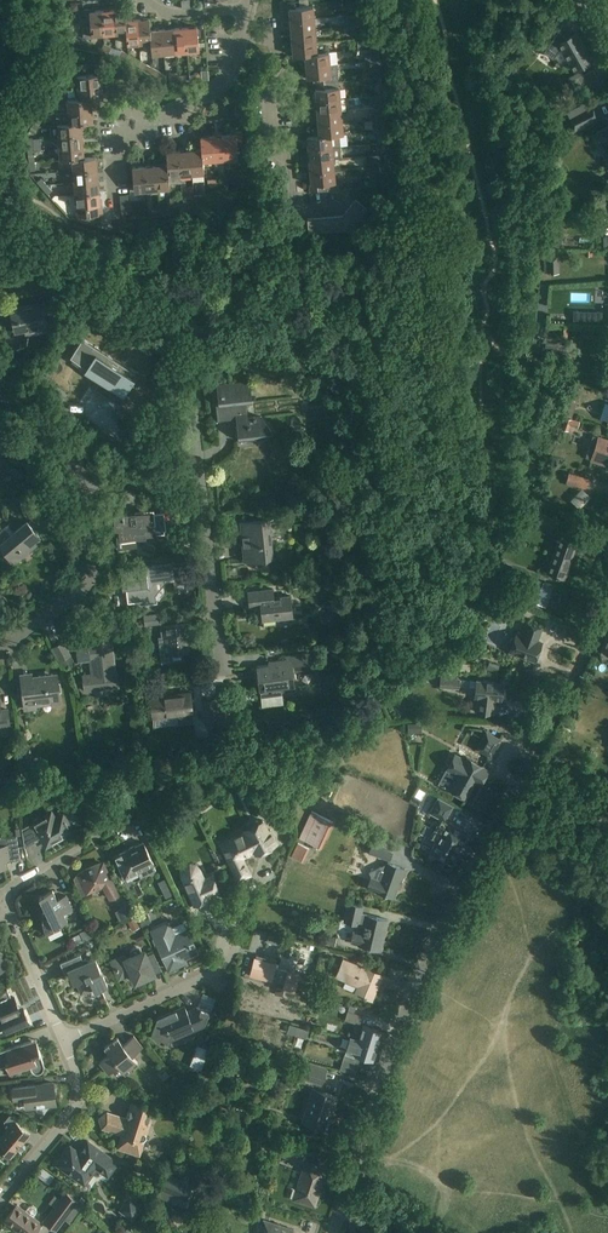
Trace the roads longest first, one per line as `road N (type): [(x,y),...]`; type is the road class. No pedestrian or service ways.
road 1 (unclassified): [(327,1232),(426,952),(607,588)]
road 2 (residential): [(342,203),(296,196),(276,140),(278,45),(242,33)]
road 3 (residential): [(0,643),(75,594),(96,535),(87,470)]
road 4 (residential): [(63,1040),(214,976),(231,936)]
road 5 (residential): [(223,669),(194,469)]
road 6 (residential): [(0,1199),(78,1098),(63,1040)]
road 7 (residential): [(63,1040),(0,896)]
road 8 (residential): [(0,894),(120,828)]
road 9 (residential): [(149,123),(223,80),(242,33)]

